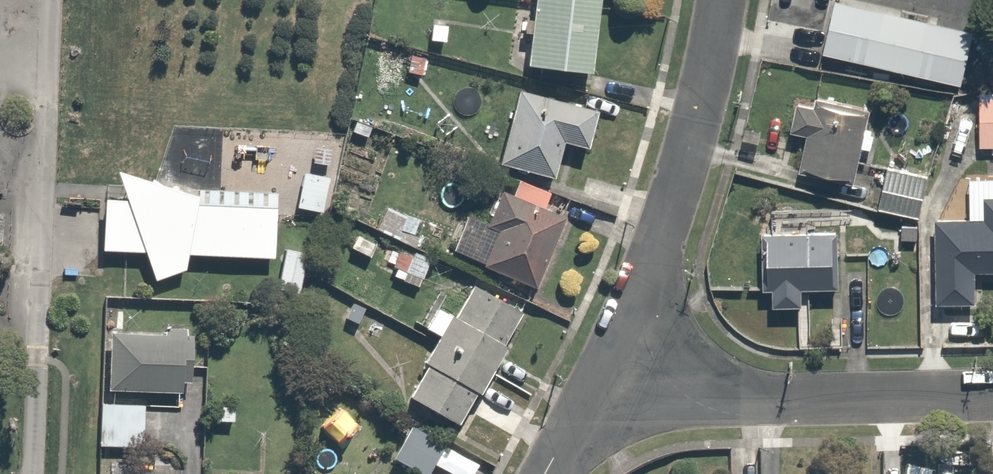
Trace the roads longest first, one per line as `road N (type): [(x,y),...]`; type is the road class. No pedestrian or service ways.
road 1 (residential): [(717,0),(696,107),(655,247),(588,395)]
road 2 (residential): [(992,393),(588,395)]

